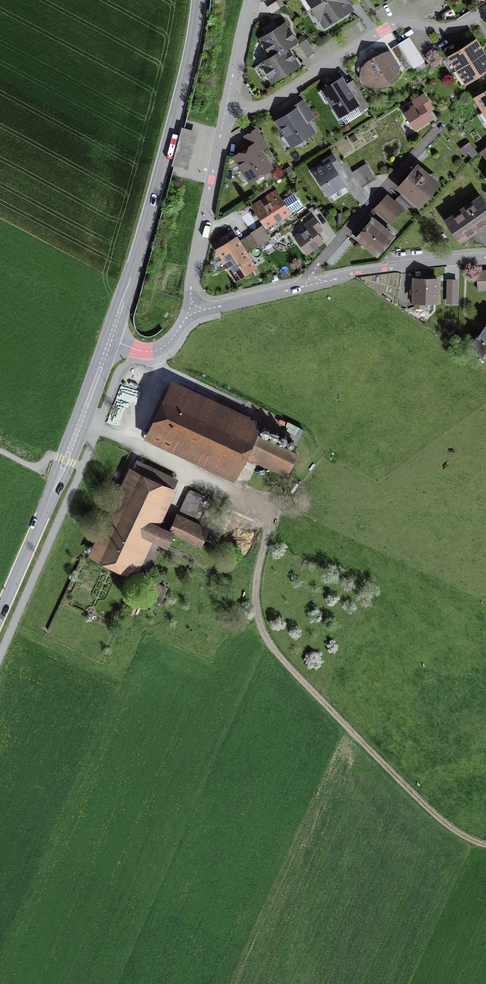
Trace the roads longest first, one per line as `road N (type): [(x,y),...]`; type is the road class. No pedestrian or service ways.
road 1 (track): [(485,846),(415,798),(269,642),(257,620),(268,516),(260,505)]
road 2 (tertiary): [(199,0),(170,141),(110,340)]
road 3 (tertiary): [(0,613),(110,340)]
road 4 (residential): [(228,109),(260,108),(380,27),(461,26),(485,10)]
road 5 (residential): [(296,287),(439,126)]
road 6 (residential): [(193,311),(194,263),(228,109)]
road 7 (residential): [(296,287),(485,255)]

